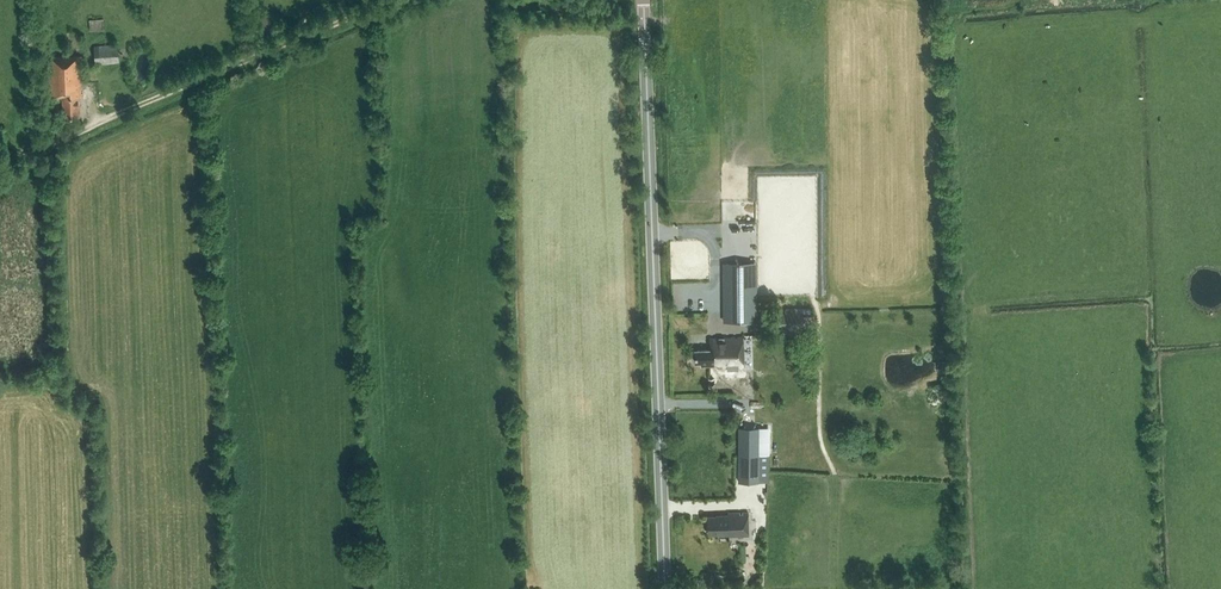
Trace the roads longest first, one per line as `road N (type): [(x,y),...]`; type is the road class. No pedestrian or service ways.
road 1 (tertiary): [(664,588),(645,0)]
road 2 (track): [(395,0),(93,128)]

